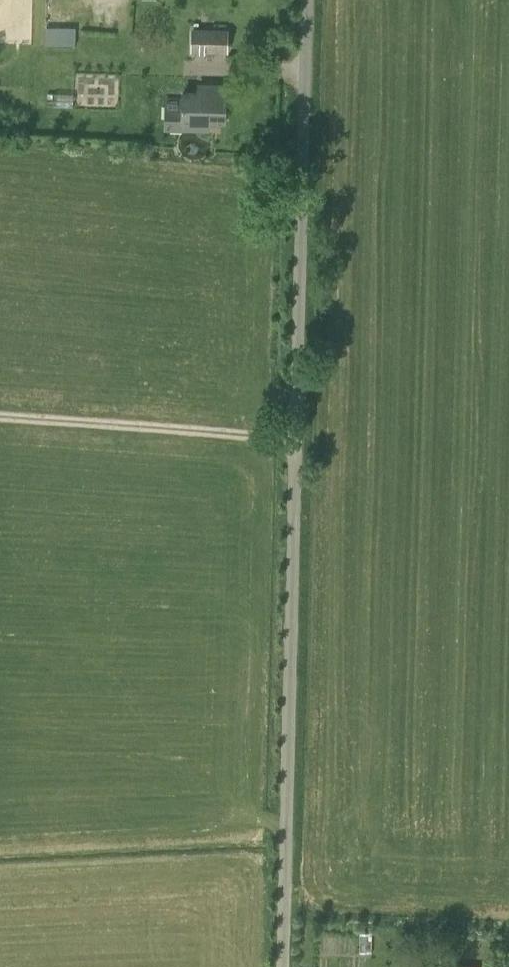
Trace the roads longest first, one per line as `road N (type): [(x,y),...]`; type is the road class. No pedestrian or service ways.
road 1 (unclassified): [(290,966),(310,321),(309,0)]

